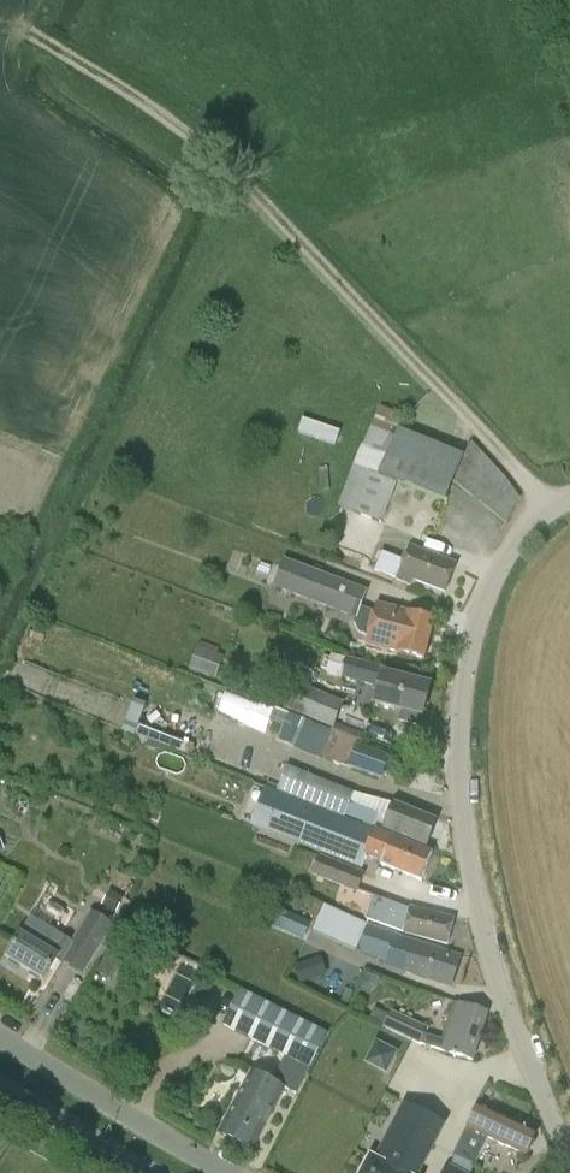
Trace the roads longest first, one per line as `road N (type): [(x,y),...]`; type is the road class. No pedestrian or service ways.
road 1 (unclassified): [(569,1163),(465,915),(446,743),(467,598),(510,534),(569,496)]
road 2 (track): [(548,504),(194,145),(32,36)]
road 3 (unclassified): [(236,1172),(0,1036)]
road 4 (tertiary): [(145,1172),(0,1090)]

